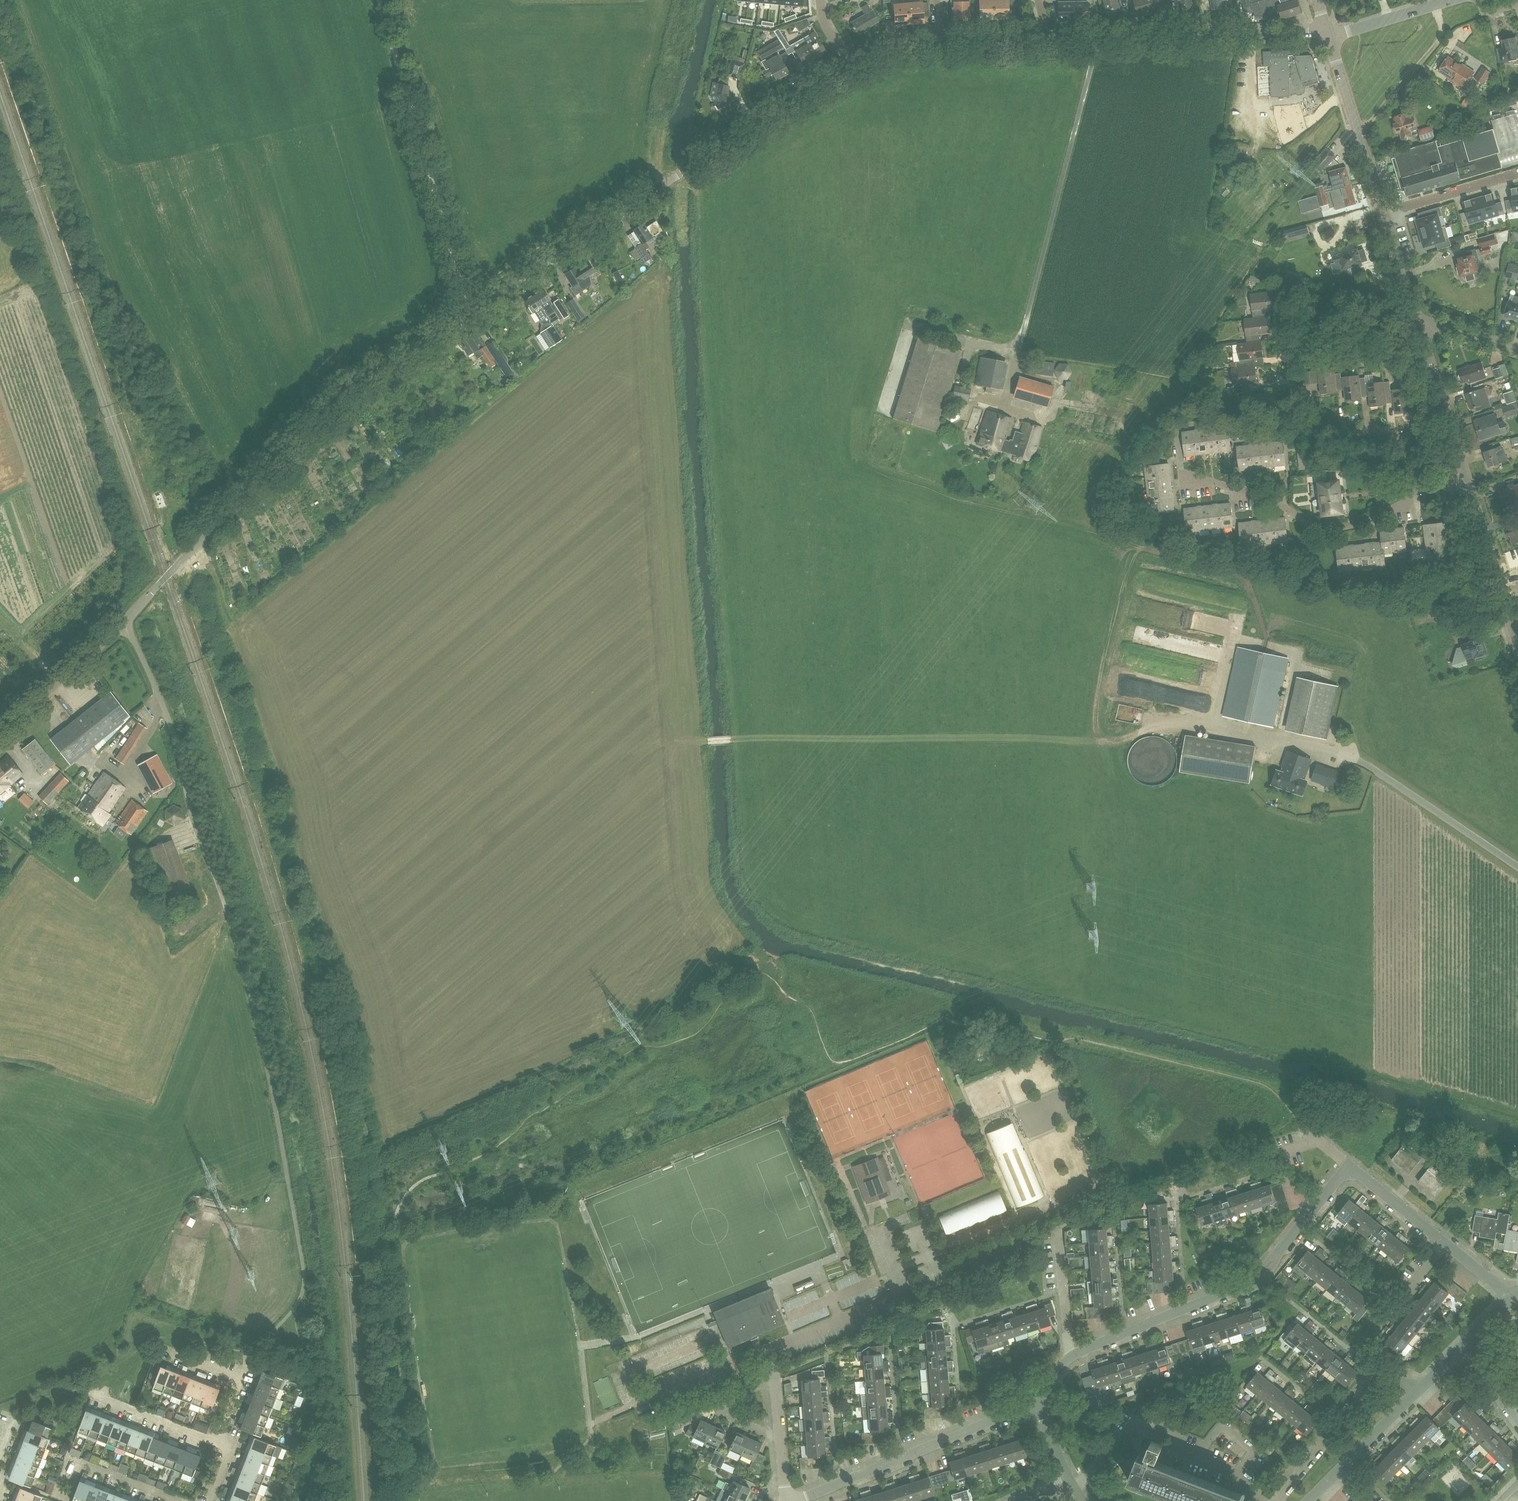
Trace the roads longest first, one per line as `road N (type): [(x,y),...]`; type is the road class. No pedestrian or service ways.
road 1 (tertiary): [(125,620),(377,371),(849,66)]
road 2 (unclassified): [(251,1353),(303,1288),(282,1139),(230,920),(167,716),(125,620)]
road 3 (residential): [(1069,1357),(1259,1275),(1350,1166)]
road 4 (track): [(471,307),(381,0)]
road 5 (tertiary): [(1048,39),(1329,34)]
road 6 (residential): [(1418,489),(1400,434),(1339,435),(1296,394),(1283,321),(1310,318)]
road 7 (residential): [(792,1500),(1037,1400)]
road 8 (residential): [(1267,1500),(1200,1462),(1202,1450),(1137,1423),(1076,1490)]
road 9 (residential): [(1418,489),(1350,525),(1326,527),(1230,486)]
road 10 (residential): [(1276,1500),(1374,1380),(1389,1376),(1418,1391)]
road 11 (tertiary): [(1382,211),(1329,34)]
road 12 (tertiary): [(0,730),(125,620)]
road 13 (tertiary): [(1468,482),(1419,324)]
road 14 (tertiary): [(1517,640),(1468,482)]
road 15 (residential): [(1307,1500),(1418,1391)]
road 16 (residential): [(1382,211),(1517,173)]
road 17 (residential): [(179,1500),(80,1462),(58,1486)]
road 18 (residential): [(216,1442),(95,1395)]
road 19 (residential): [(1069,1357),(1058,1229)]
road 20 (residential): [(780,1438),(734,1419),(723,1402),(774,1378)]
road 21 (residential): [(1329,34),(1450,0)]
road 22 (residential): [(1444,1243),(1350,1166)]

